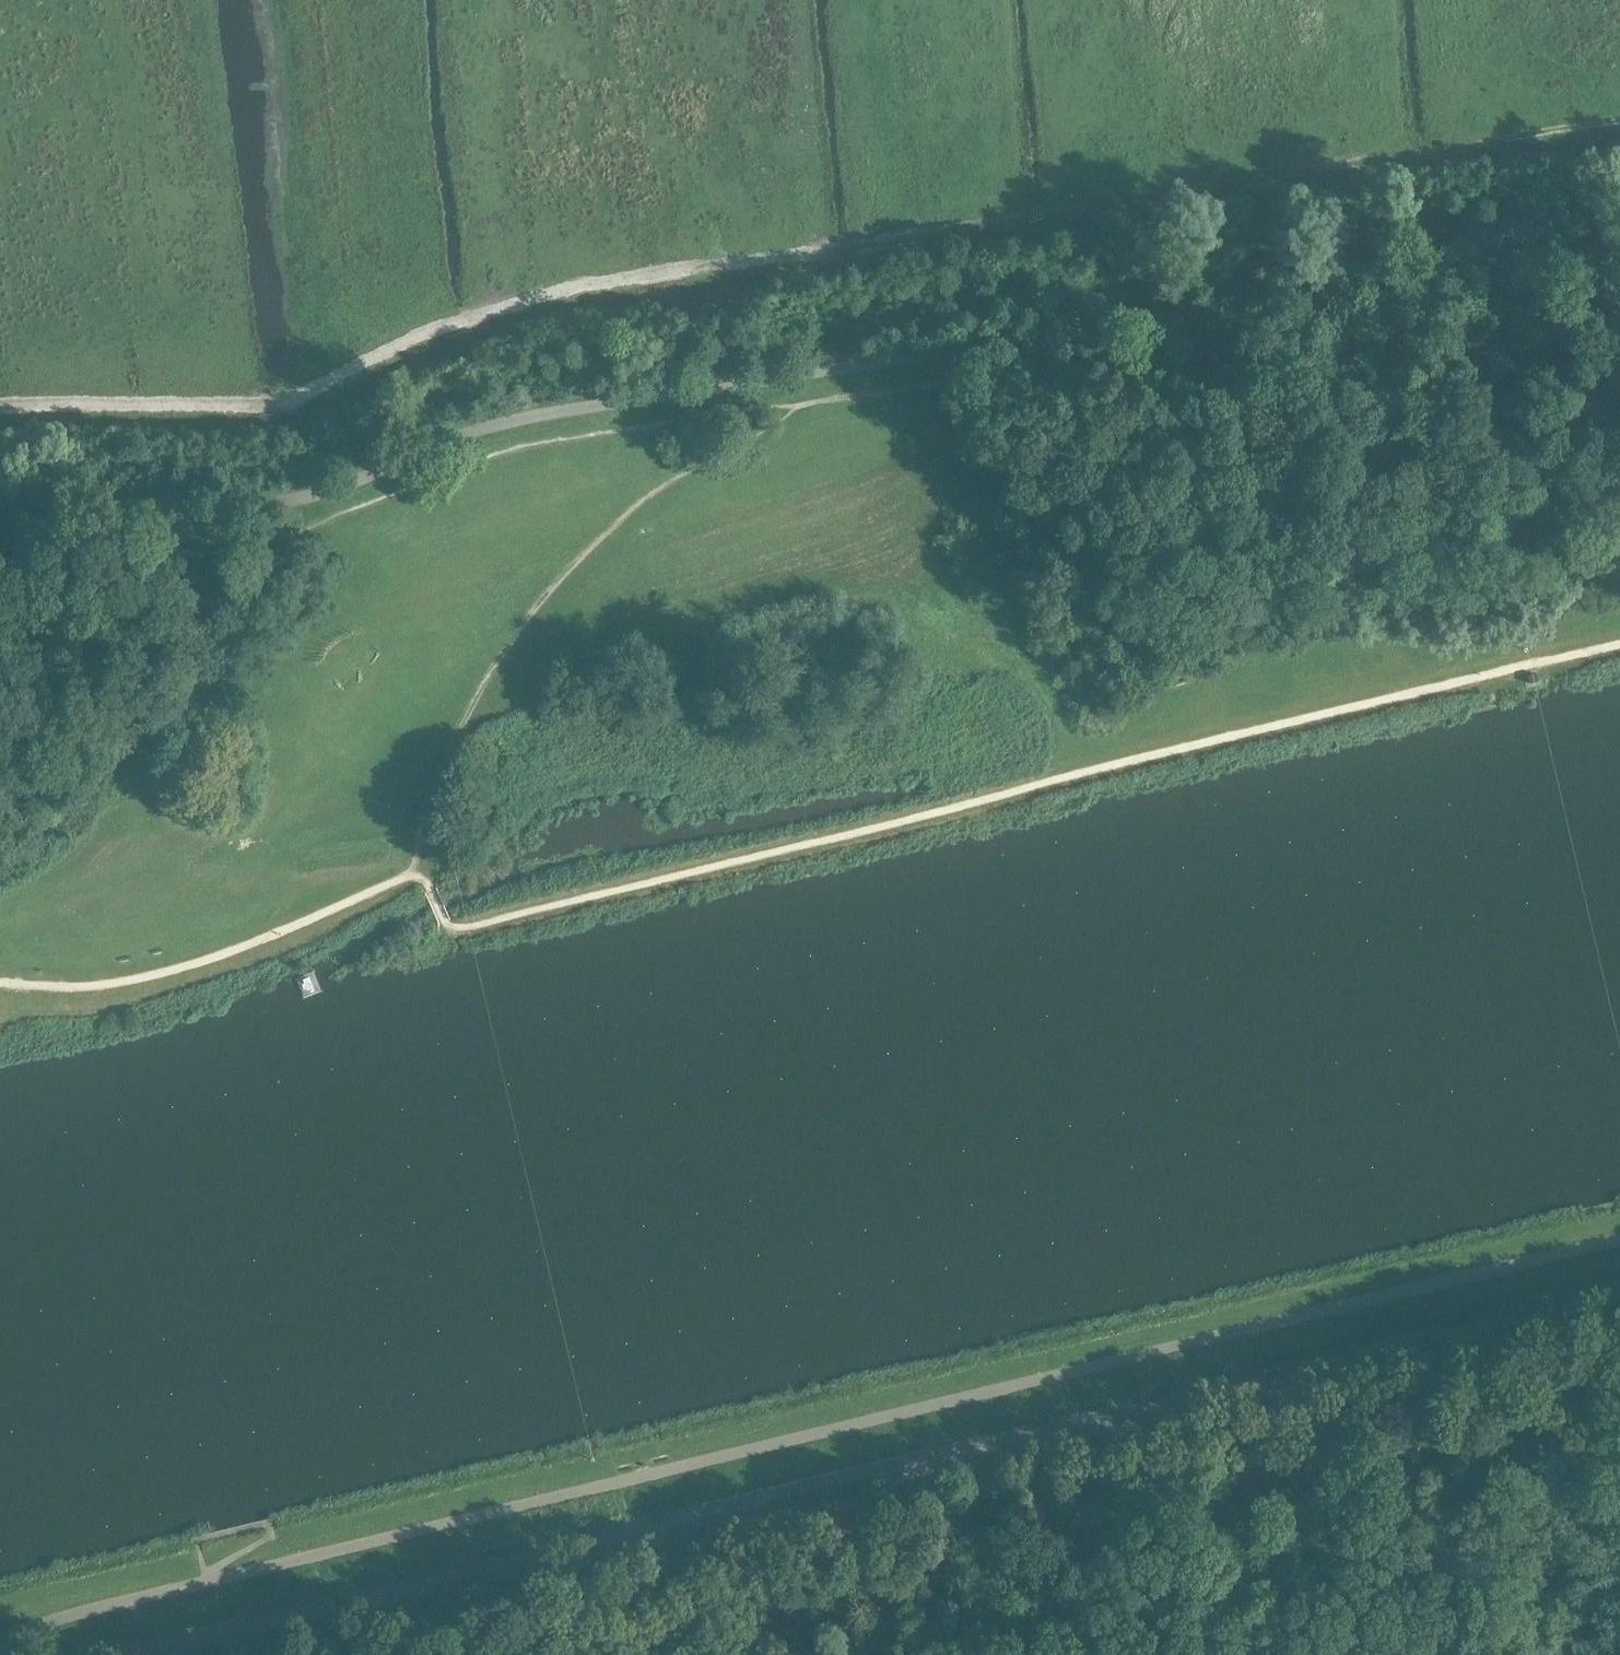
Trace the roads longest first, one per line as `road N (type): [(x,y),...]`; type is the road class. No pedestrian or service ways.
road 1 (track): [(0,409),(293,405),(437,332),(541,299),(1619,123)]
road 2 (tertiary): [(128,1654),(1619,1294)]

